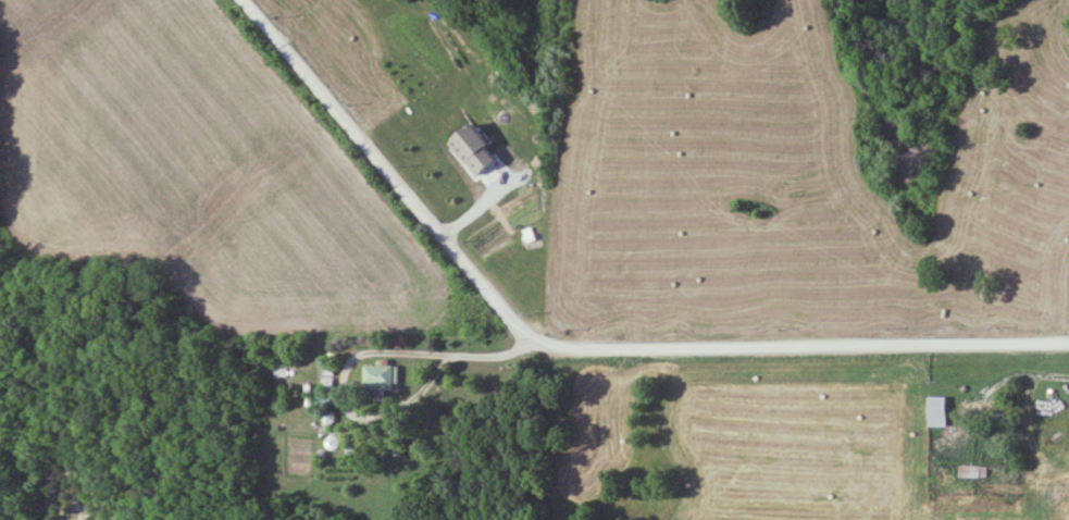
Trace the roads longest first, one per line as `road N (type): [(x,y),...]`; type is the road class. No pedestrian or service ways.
road 1 (residential): [(1068,347),(548,345),(513,323),(241,0)]
road 2 (residential): [(565,0),(551,283),(595,349)]

